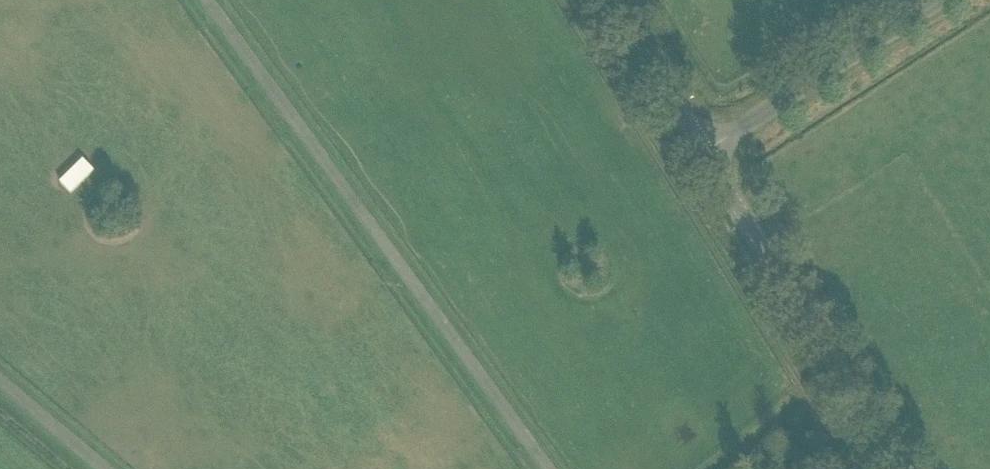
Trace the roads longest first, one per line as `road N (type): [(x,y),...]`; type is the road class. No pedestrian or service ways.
road 1 (unclassified): [(898,468),(702,155)]
road 2 (unclassified): [(702,155),(951,0)]
road 3 (unclassified): [(702,155),(605,0)]

